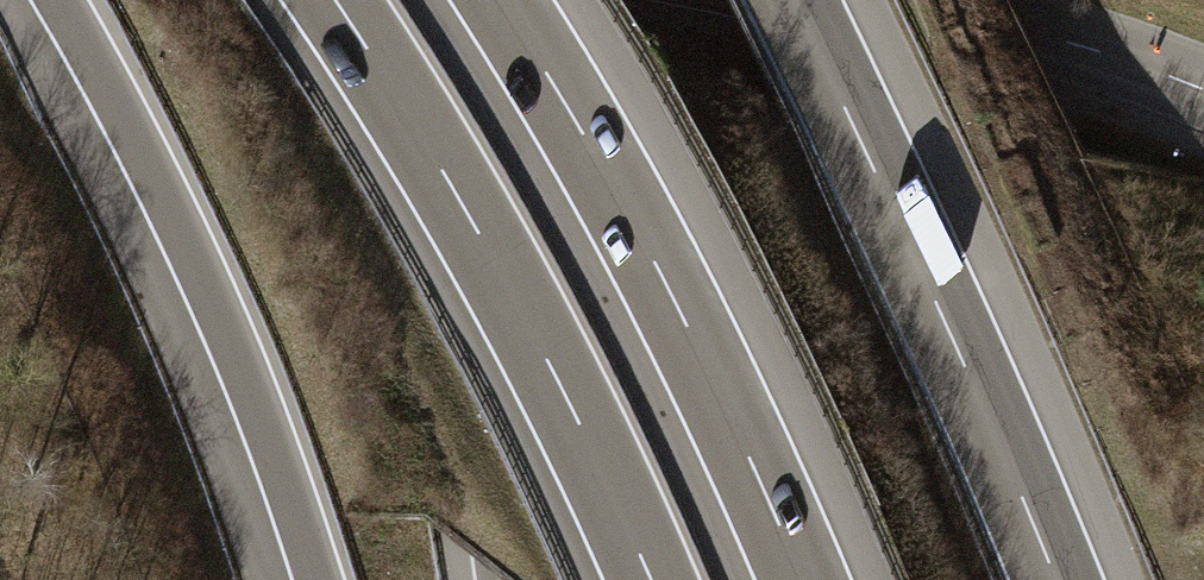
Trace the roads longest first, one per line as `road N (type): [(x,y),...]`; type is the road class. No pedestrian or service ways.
road 1 (motorway): [(335,0),(472,222),(651,579)]
road 2 (motorway): [(802,579),(674,299),(500,0)]
road 3 (motorway): [(60,0),(222,317),(320,579)]
road 4 (motorway): [(1055,579),(793,0)]
road 5 (motorway): [(397,0),(520,579)]
road 6 (tertiary): [(867,0),(1084,47),(1203,90)]

